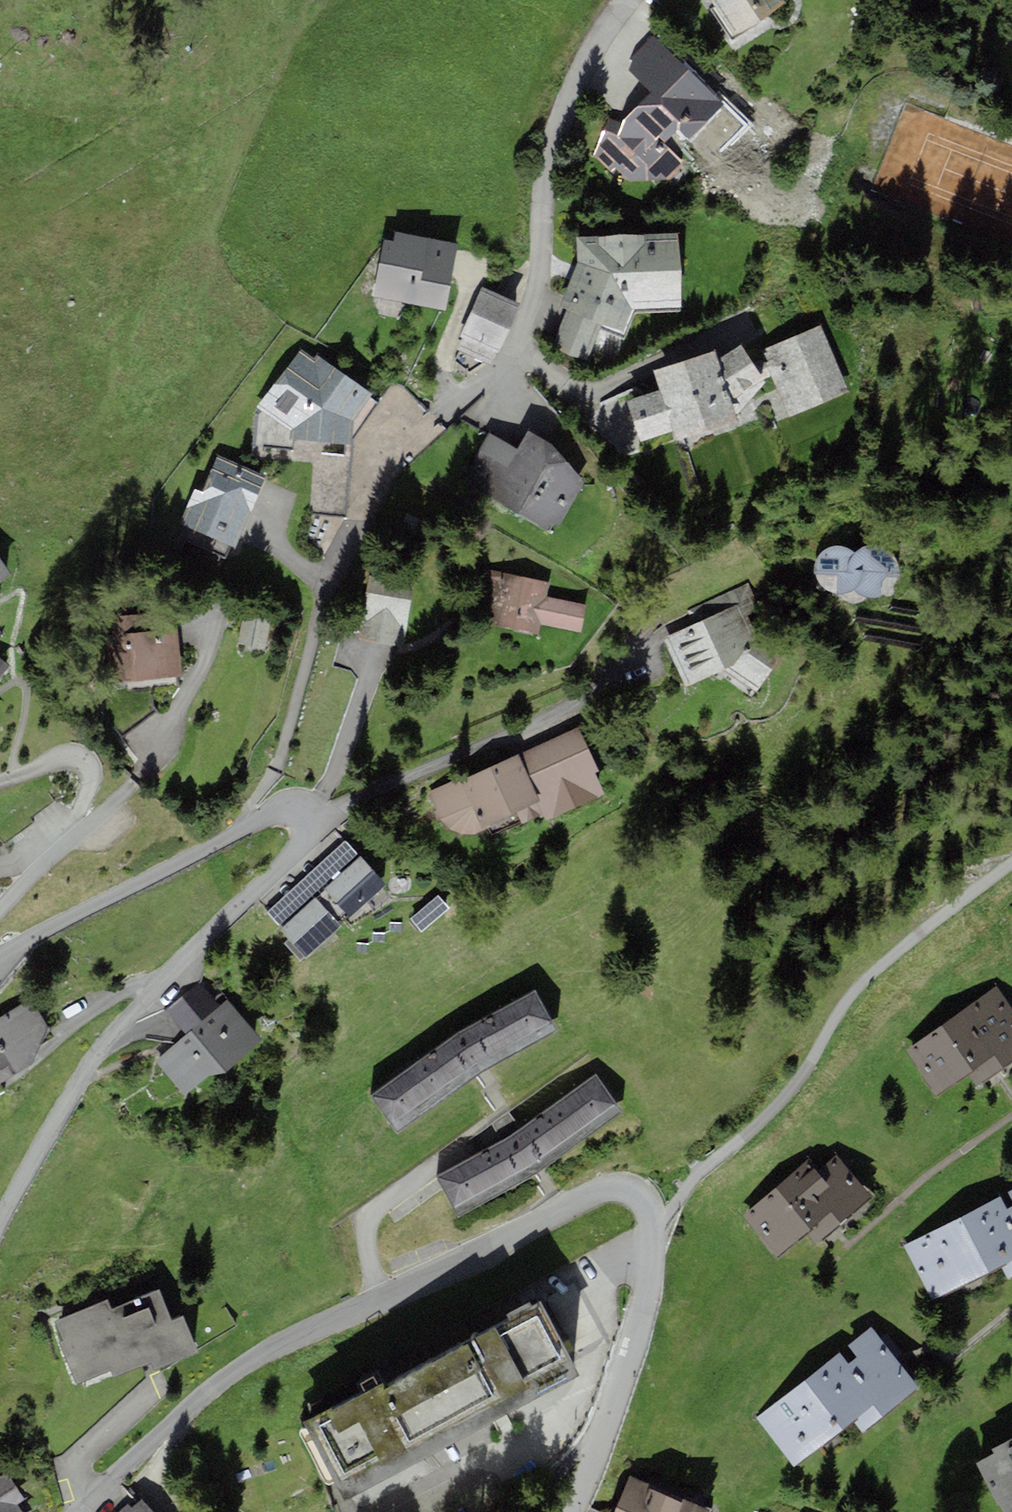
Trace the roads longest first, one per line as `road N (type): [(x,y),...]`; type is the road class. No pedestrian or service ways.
road 1 (residential): [(575,1511),(641,1324),(652,1225),(645,1201),(625,1190),(596,1193),(251,1367),(202,1397),(79,1511)]
road 2 (residential): [(0,1224),(122,1027),(302,846),(307,828),(292,814),(273,815),(0,960)]
road 3 (residential): [(631,0),(575,90),(550,168),(546,271),(506,387)]
road 4 (residential): [(0,908),(79,824),(93,774),(74,757),(0,780)]

